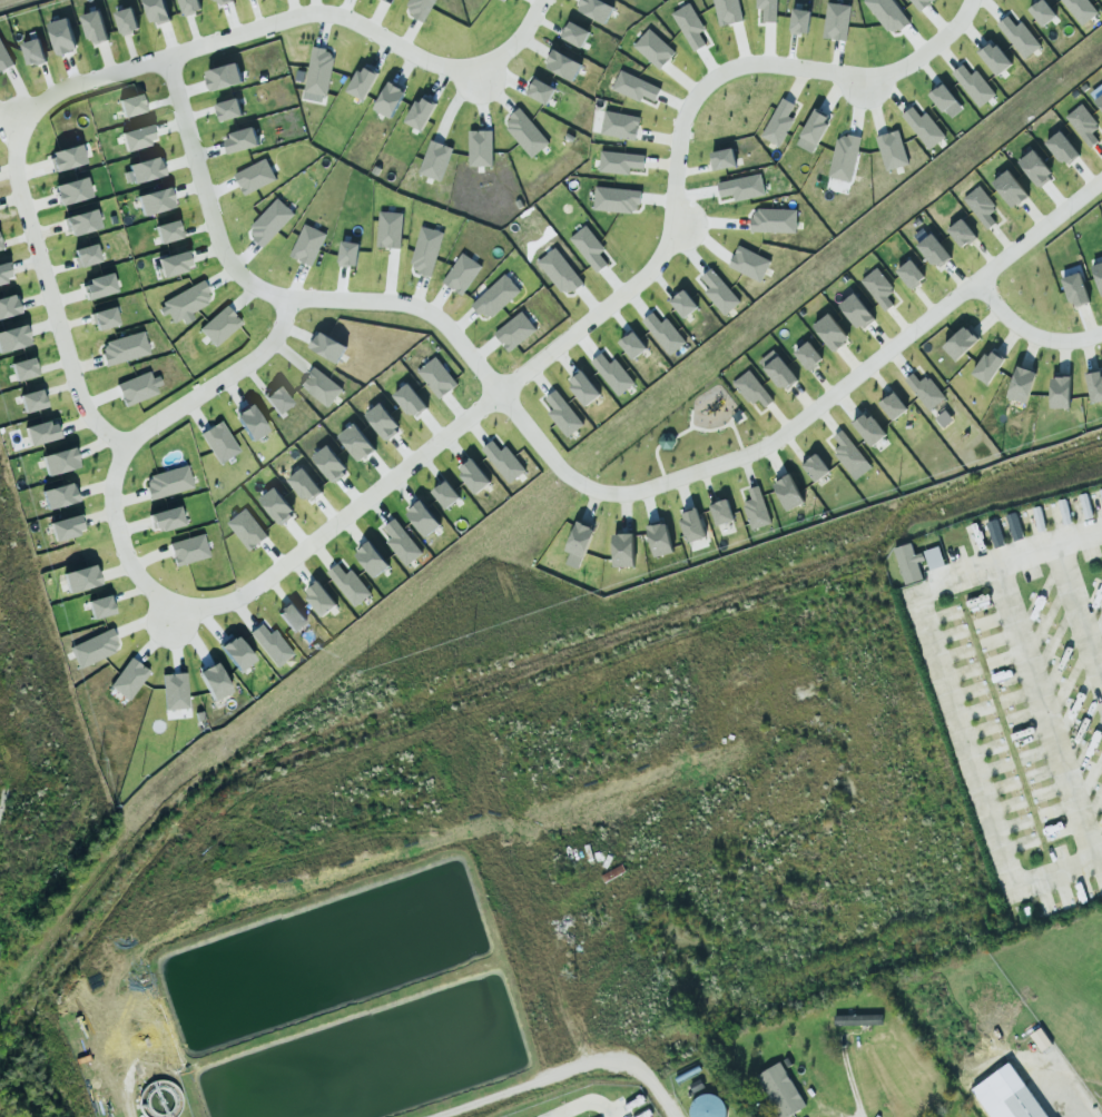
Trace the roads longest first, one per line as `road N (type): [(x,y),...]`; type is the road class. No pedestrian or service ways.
road 1 (residential): [(970,0),(960,21),(887,75),(752,62),(708,79),(682,116),(667,239),(639,279),(240,596),(219,605),(176,603)]
road 2 (residential): [(1101,177),(784,432),(709,467),(624,493),(580,484),(500,391)]
road 3 (residential): [(500,391),(482,370),(472,376),(451,332),(422,308),(287,297),(246,281),(219,240),(166,56)]
road 4 (residential): [(166,56),(61,88),(18,121),(16,137),(16,174),(80,399),(126,447)]
road 5 (residential): [(539,0),(505,51),(475,66),(422,59),(325,12),(294,14),(166,56)]
road 6 (residential): [(176,603),(148,586),(128,558),(111,504),(114,474),(139,434),(264,352),(287,297)]
road 7 (residential): [(1101,332),(1062,340),(1026,332),(976,279)]

